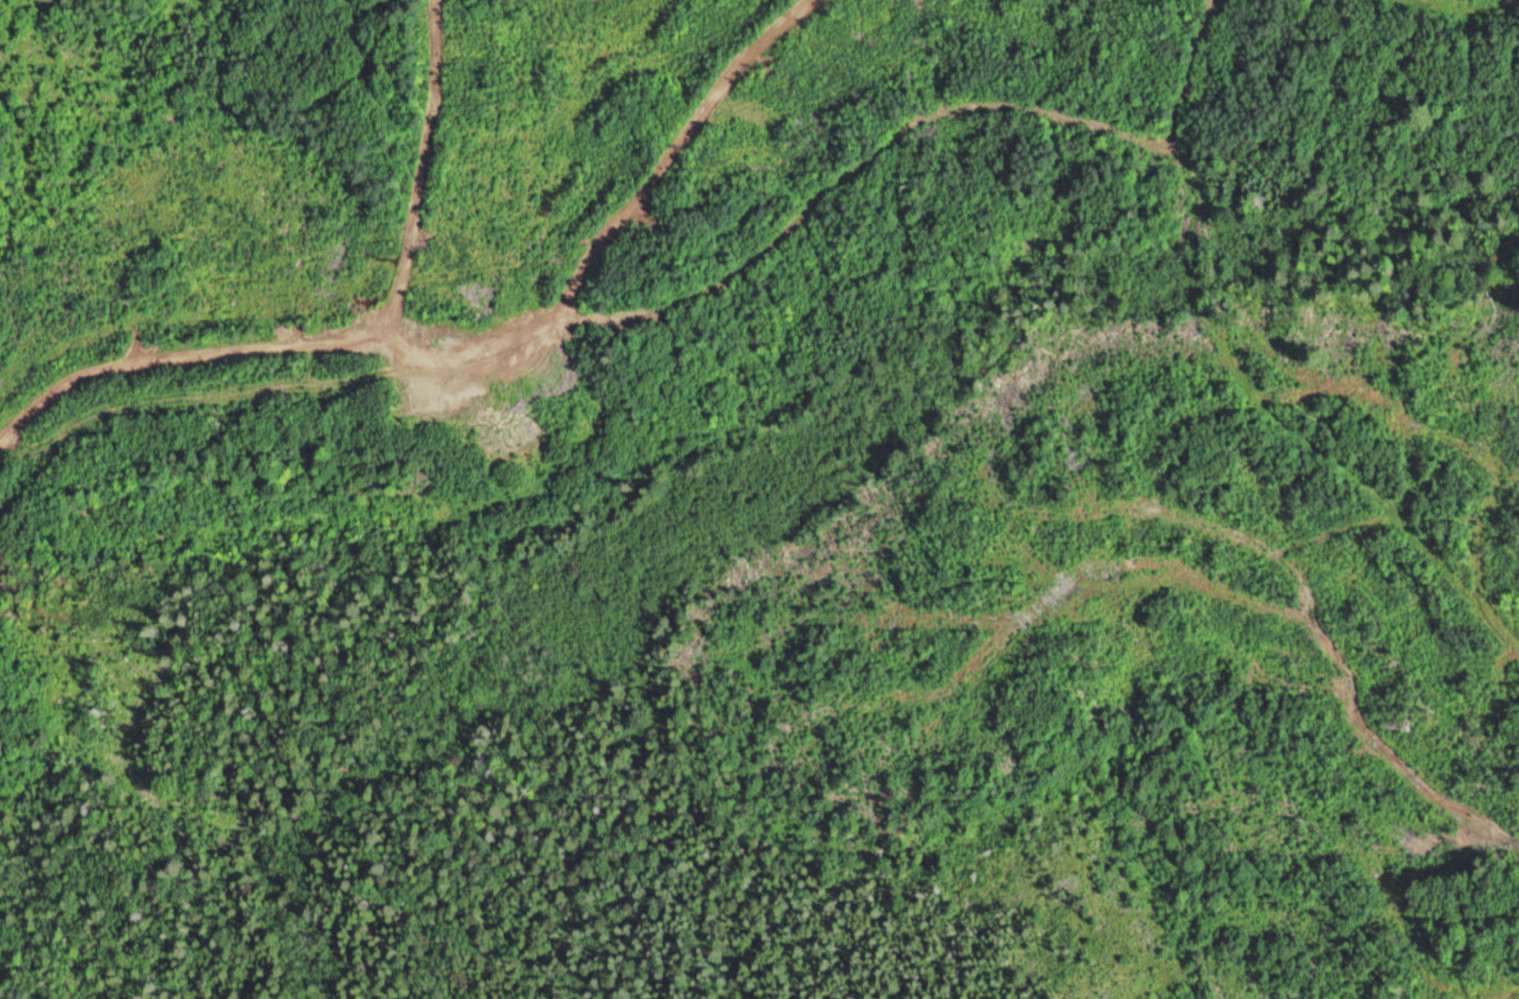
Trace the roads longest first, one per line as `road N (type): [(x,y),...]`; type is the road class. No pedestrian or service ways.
road 1 (residential): [(0,451),(50,387),(219,352),(393,333),(439,36)]

